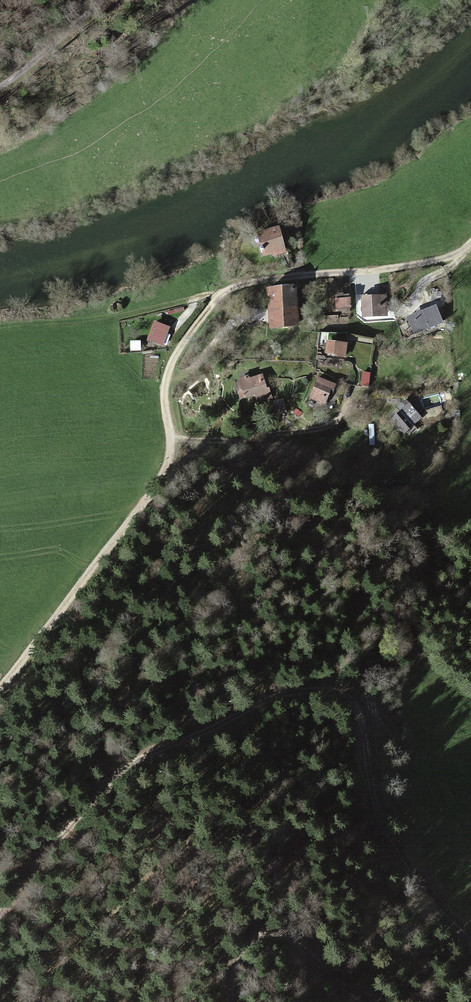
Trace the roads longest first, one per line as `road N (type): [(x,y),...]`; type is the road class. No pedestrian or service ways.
road 1 (track): [(0,913),(132,762),(279,694),(320,689),(353,704),(380,823),(417,884),(470,941)]
road 2 (track): [(222,291),(169,369),(169,446),(158,479),(0,687)]
road 3 (unclassified): [(470,243),(425,263),(222,291)]
road 4 (track): [(222,291),(98,318),(0,325)]
road 5 (track): [(369,1001),(271,929),(253,932),(241,947),(230,1001)]
road 6 (track): [(169,439),(316,428),(341,417),(353,392)]
road 7 (unclassified): [(0,85),(108,0)]

